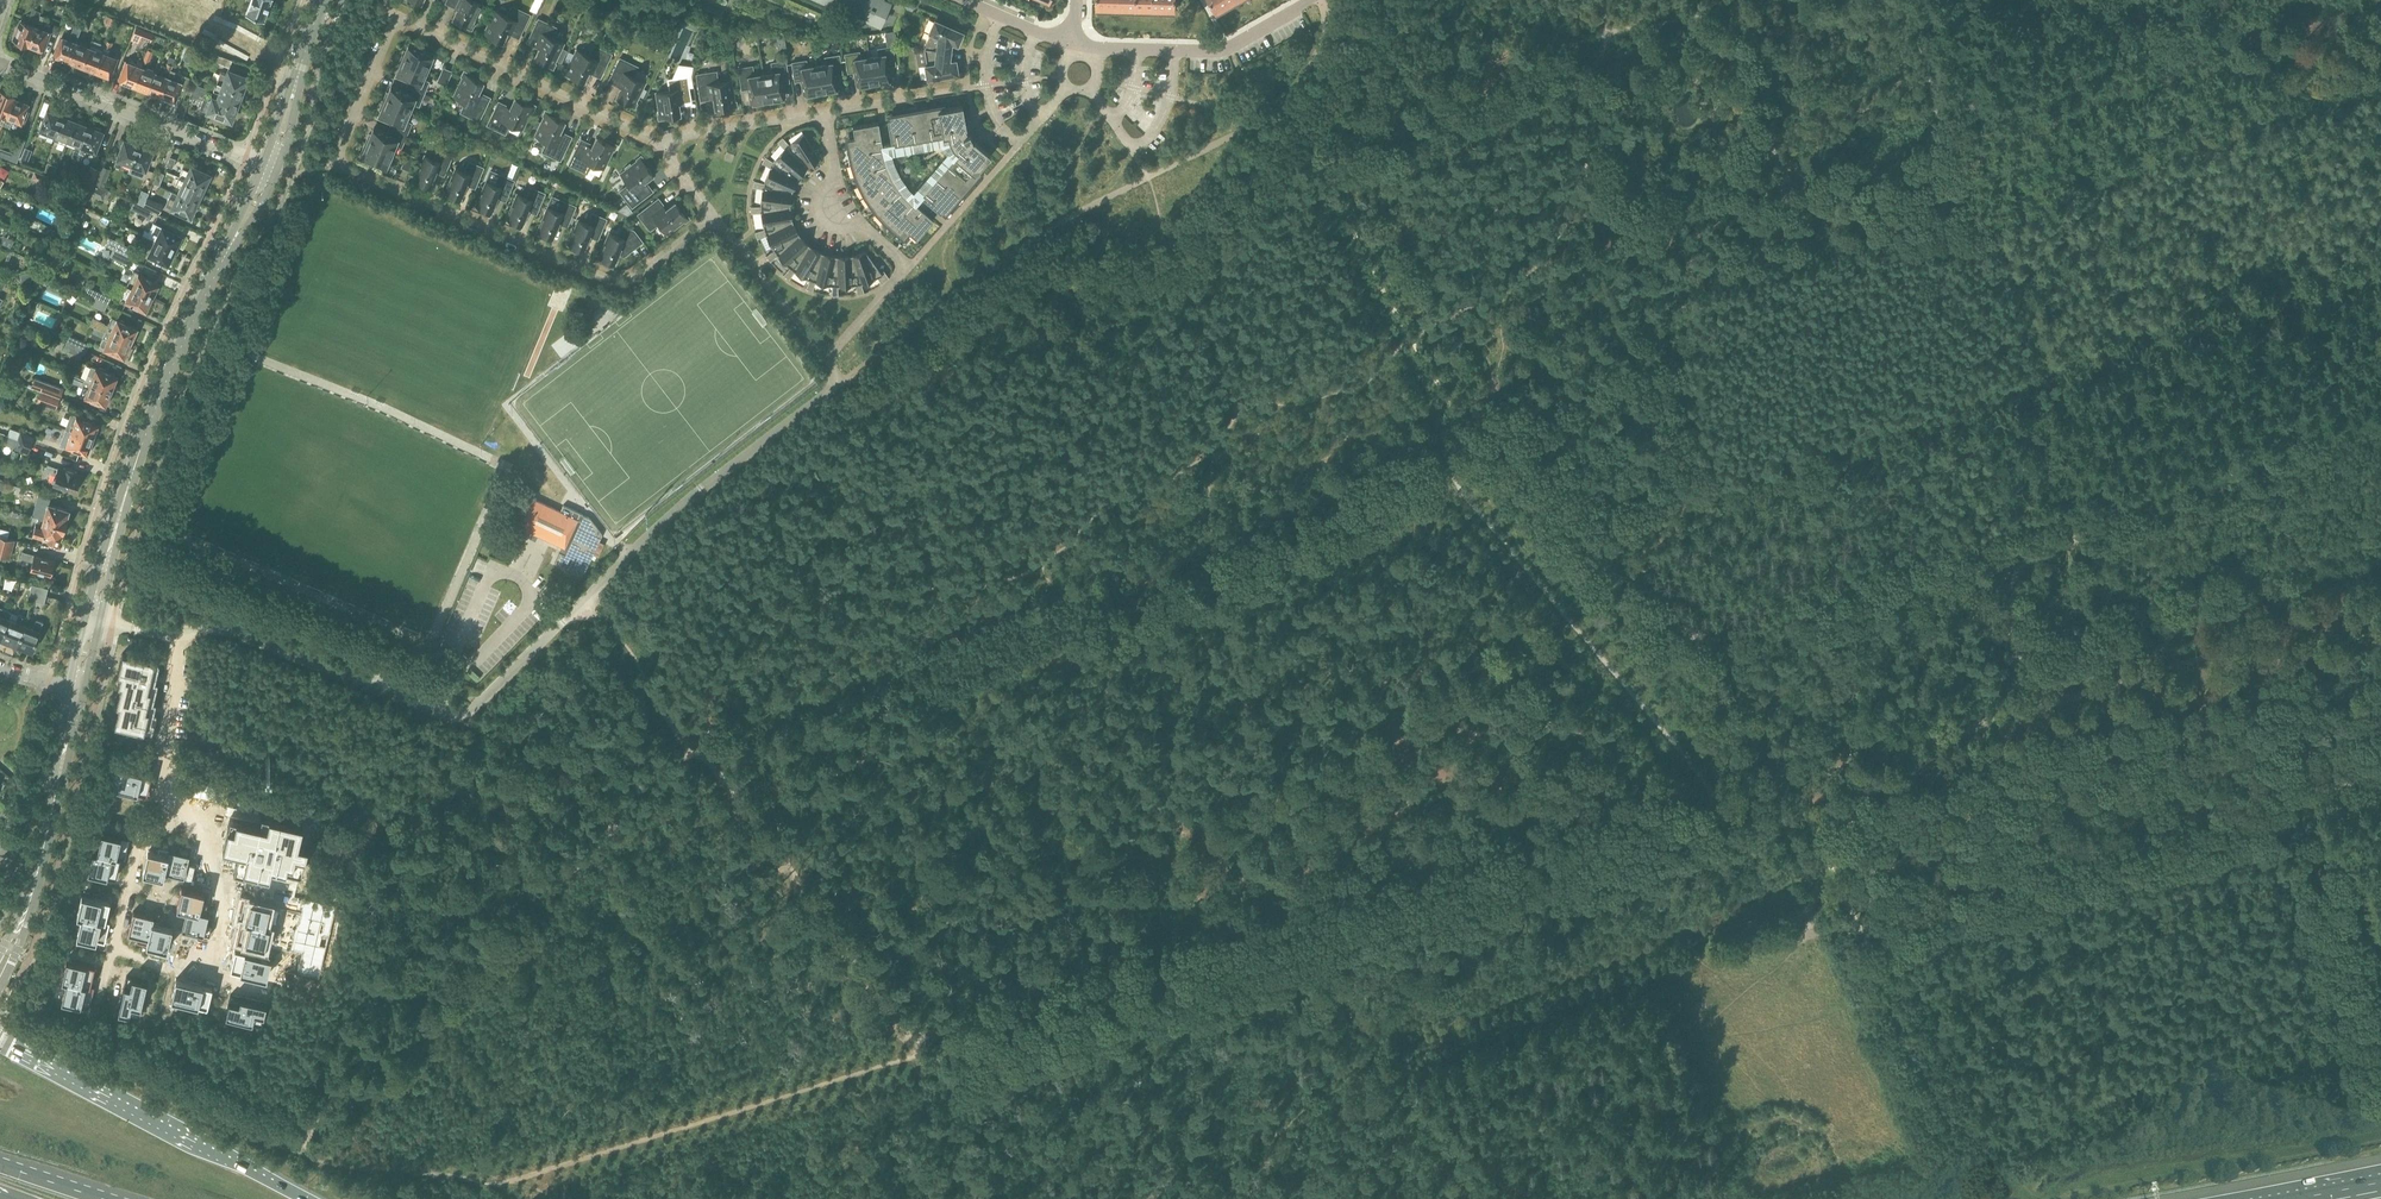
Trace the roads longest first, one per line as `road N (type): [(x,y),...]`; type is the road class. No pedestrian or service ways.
road 1 (track): [(523,1181),(1756,796)]
road 2 (track): [(1751,0),(1774,159),(1786,173),(1845,179),(1899,221),(1937,280),(2031,373),(2056,435),(2092,532),(2027,561),(2007,581),(2003,600),(2022,714)]
road 3 (residential): [(715,217),(619,282),(352,172),(339,159),(399,22),(657,141)]
road 4 (unclassified): [(182,635),(221,626),(463,717),(677,510),(841,383),(826,361)]
road 5 (track): [(1782,790),(2380,602)]
road 6 (tertiary): [(93,620),(167,384),(270,166)]
road 7 (track): [(1604,0),(1585,192),(1548,260),(1500,296),(1412,339)]
road 8 (track): [(1720,793),(1355,742)]
road 9 (primary): [(307,1198),(0,1040)]
road 10 (residential): [(270,166),(0,65)]
road 11 (residential): [(1314,0),(1225,49),(1099,49)]
road 12 (residential): [(910,266),(867,229),(834,228),(818,212),(836,174),(826,113)]
road 13 (unclassified): [(826,361),(715,217)]
road 14 (tertiary): [(270,166),(322,0)]
road 15 (residential): [(657,141),(826,113)]
road 16 (unclassified): [(60,777),(40,780),(33,792),(0,916)]
road 17 (residential): [(187,822),(226,909),(208,972)]
road 18 (residential): [(119,948),(140,843),(187,822)]
road 19 (tertiary): [(27,907),(60,777)]
road 20 (unclassified): [(182,635),(159,764)]
road 21 (unclassified): [(826,361),(910,266)]

